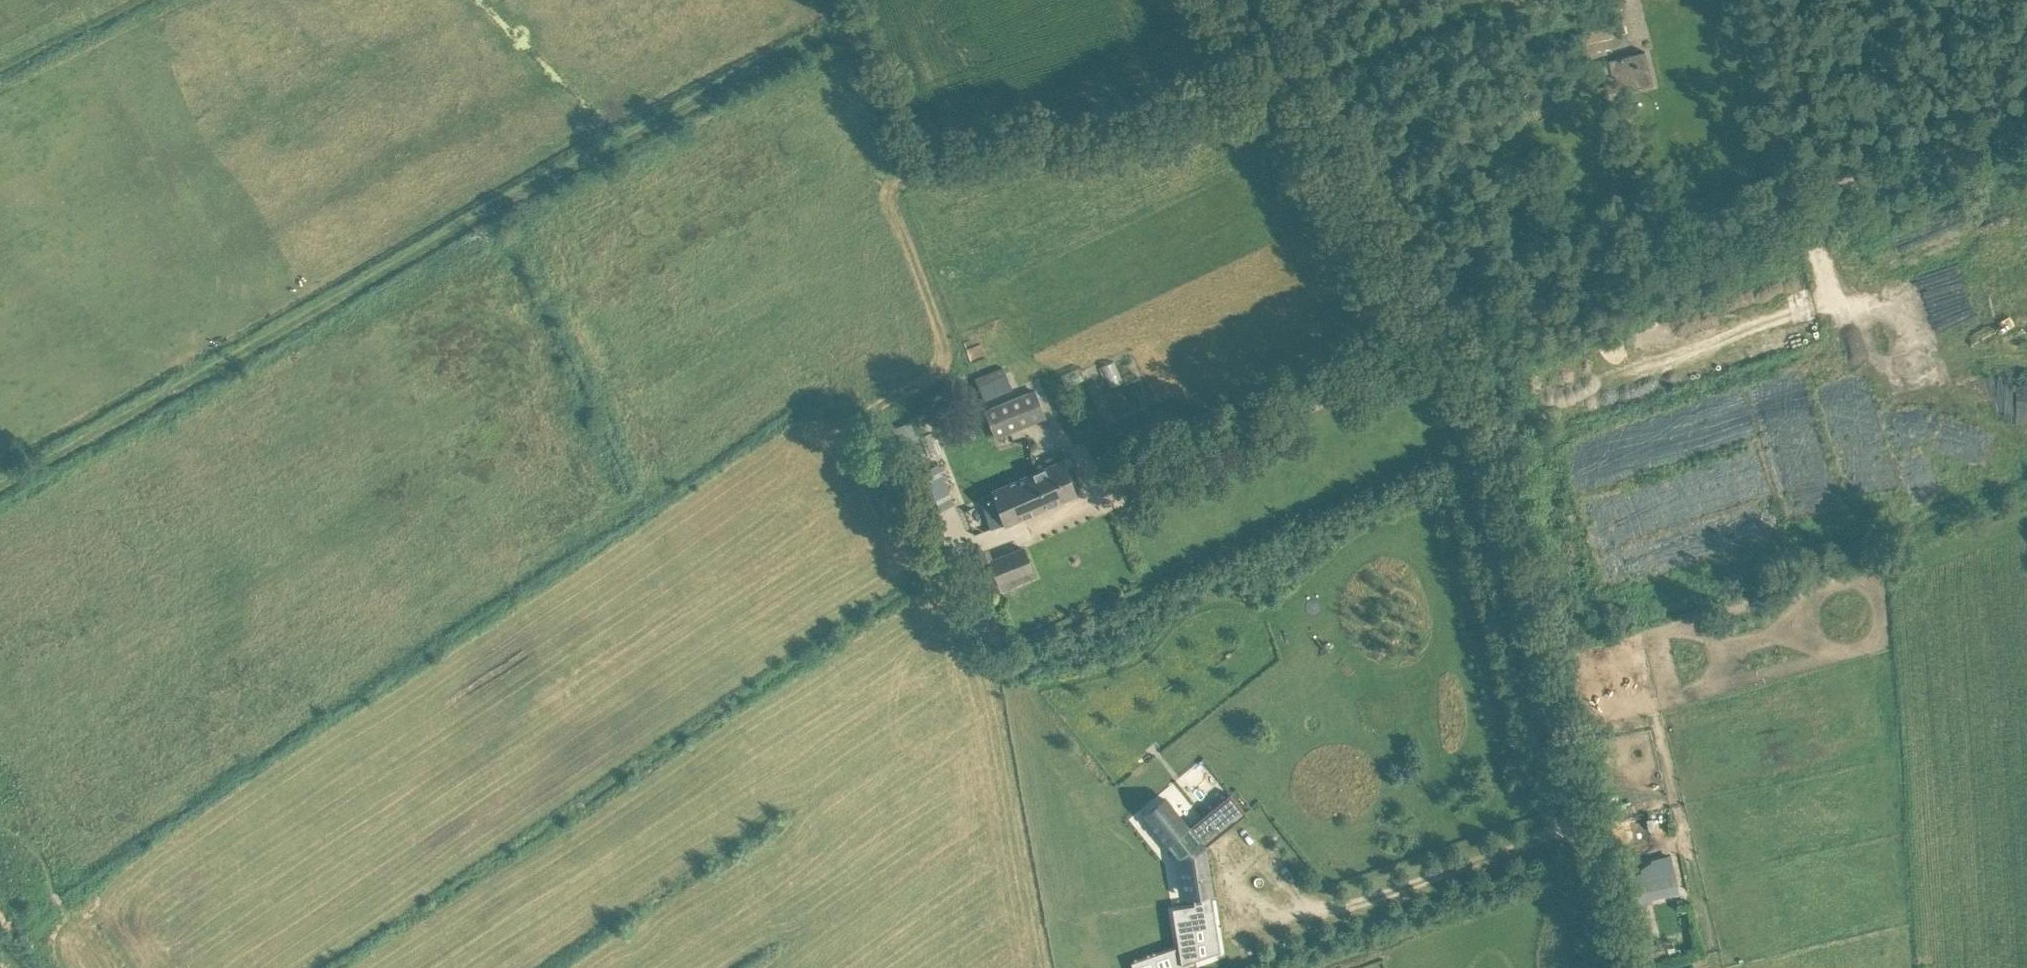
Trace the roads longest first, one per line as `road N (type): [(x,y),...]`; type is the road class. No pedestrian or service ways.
road 1 (track): [(1294,76),(1185,99),(939,172),(910,163),(863,49),(845,37),(824,37),(0,484)]
road 2 (track): [(1420,335),(1468,438),(1545,692),(1617,967)]
road 3 (track): [(2026,130),(1547,283),(1420,335)]
road 4 (track): [(1420,335),(1258,0)]
road 5 (track): [(1294,76),(1469,0)]

